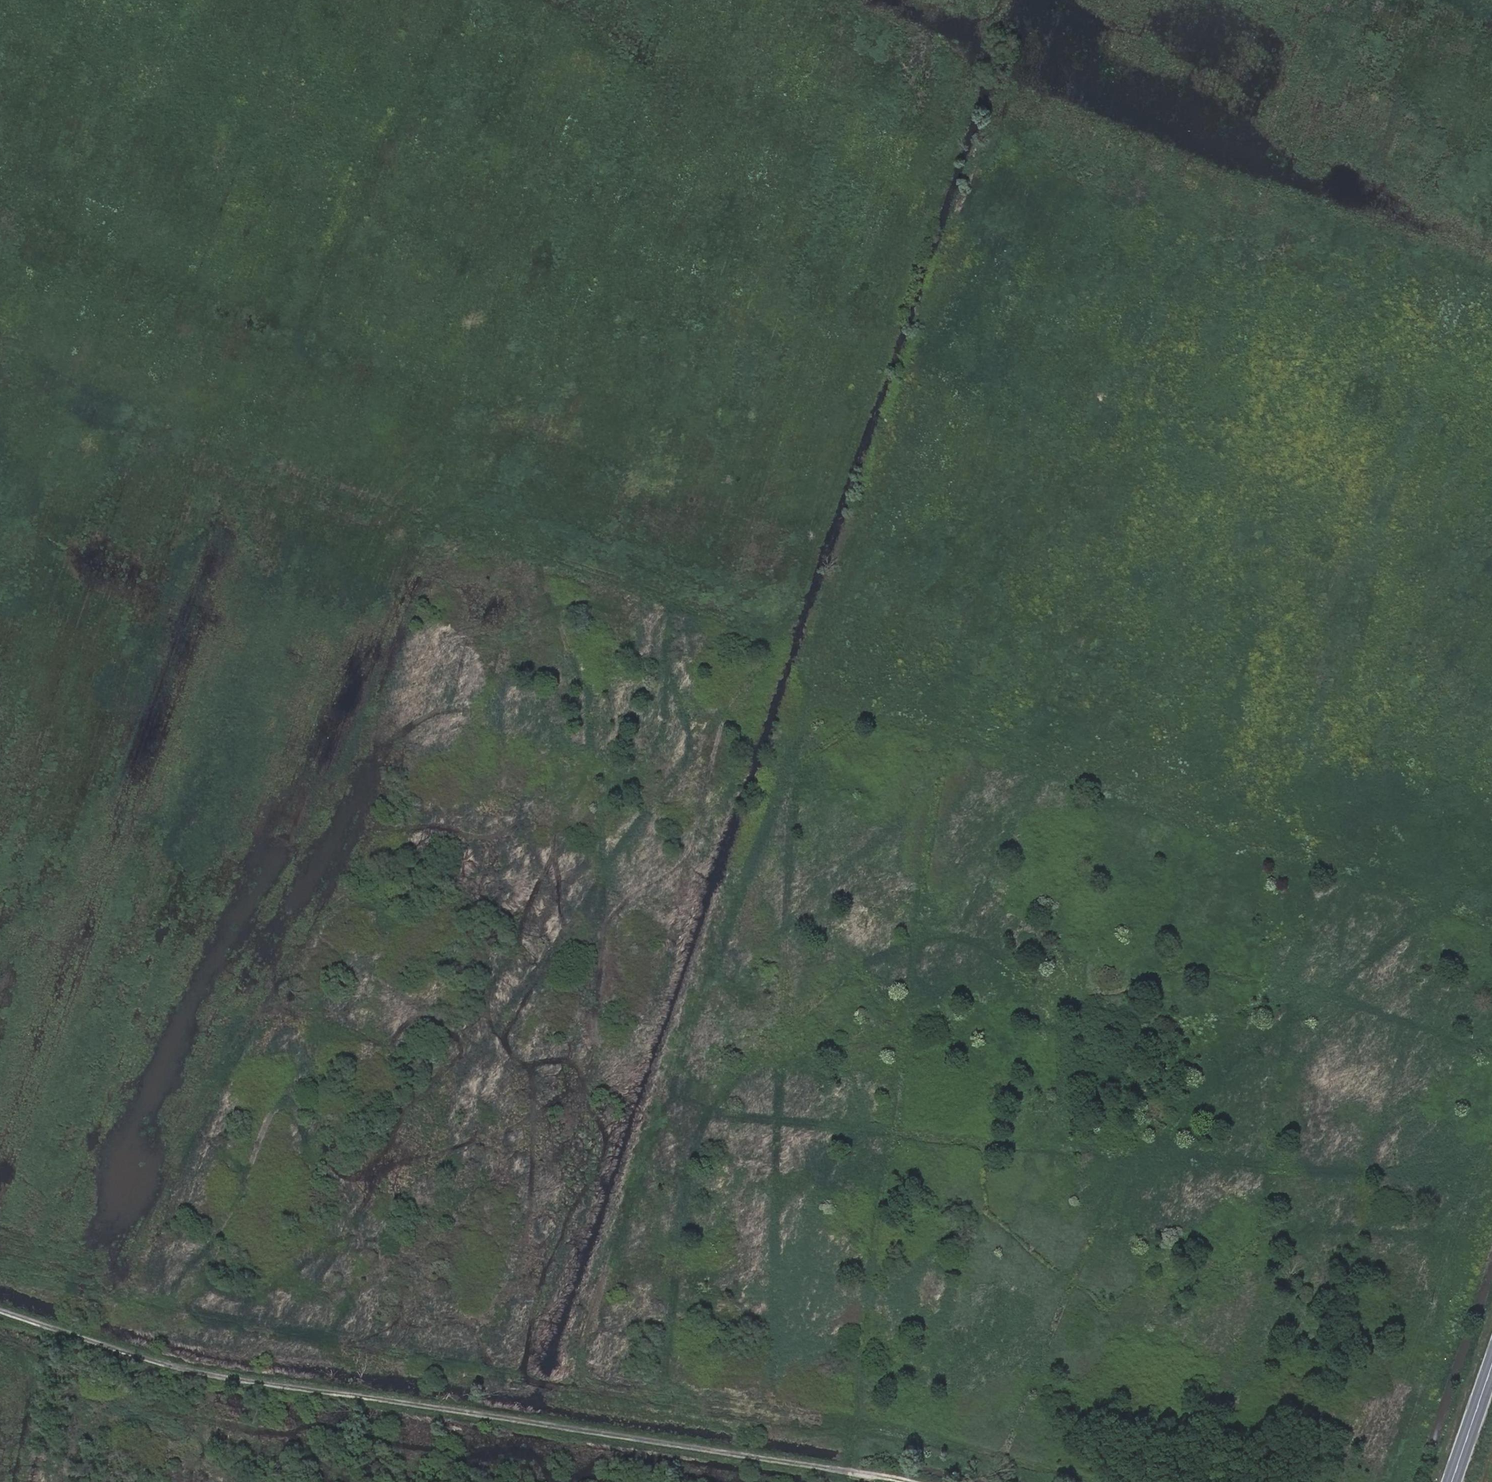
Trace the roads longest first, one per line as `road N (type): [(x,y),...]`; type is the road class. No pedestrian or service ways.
road 1 (track): [(0,1312),(216,1377),(904,1481)]
road 2 (secondary): [(1453,1481),(1491,1369)]

